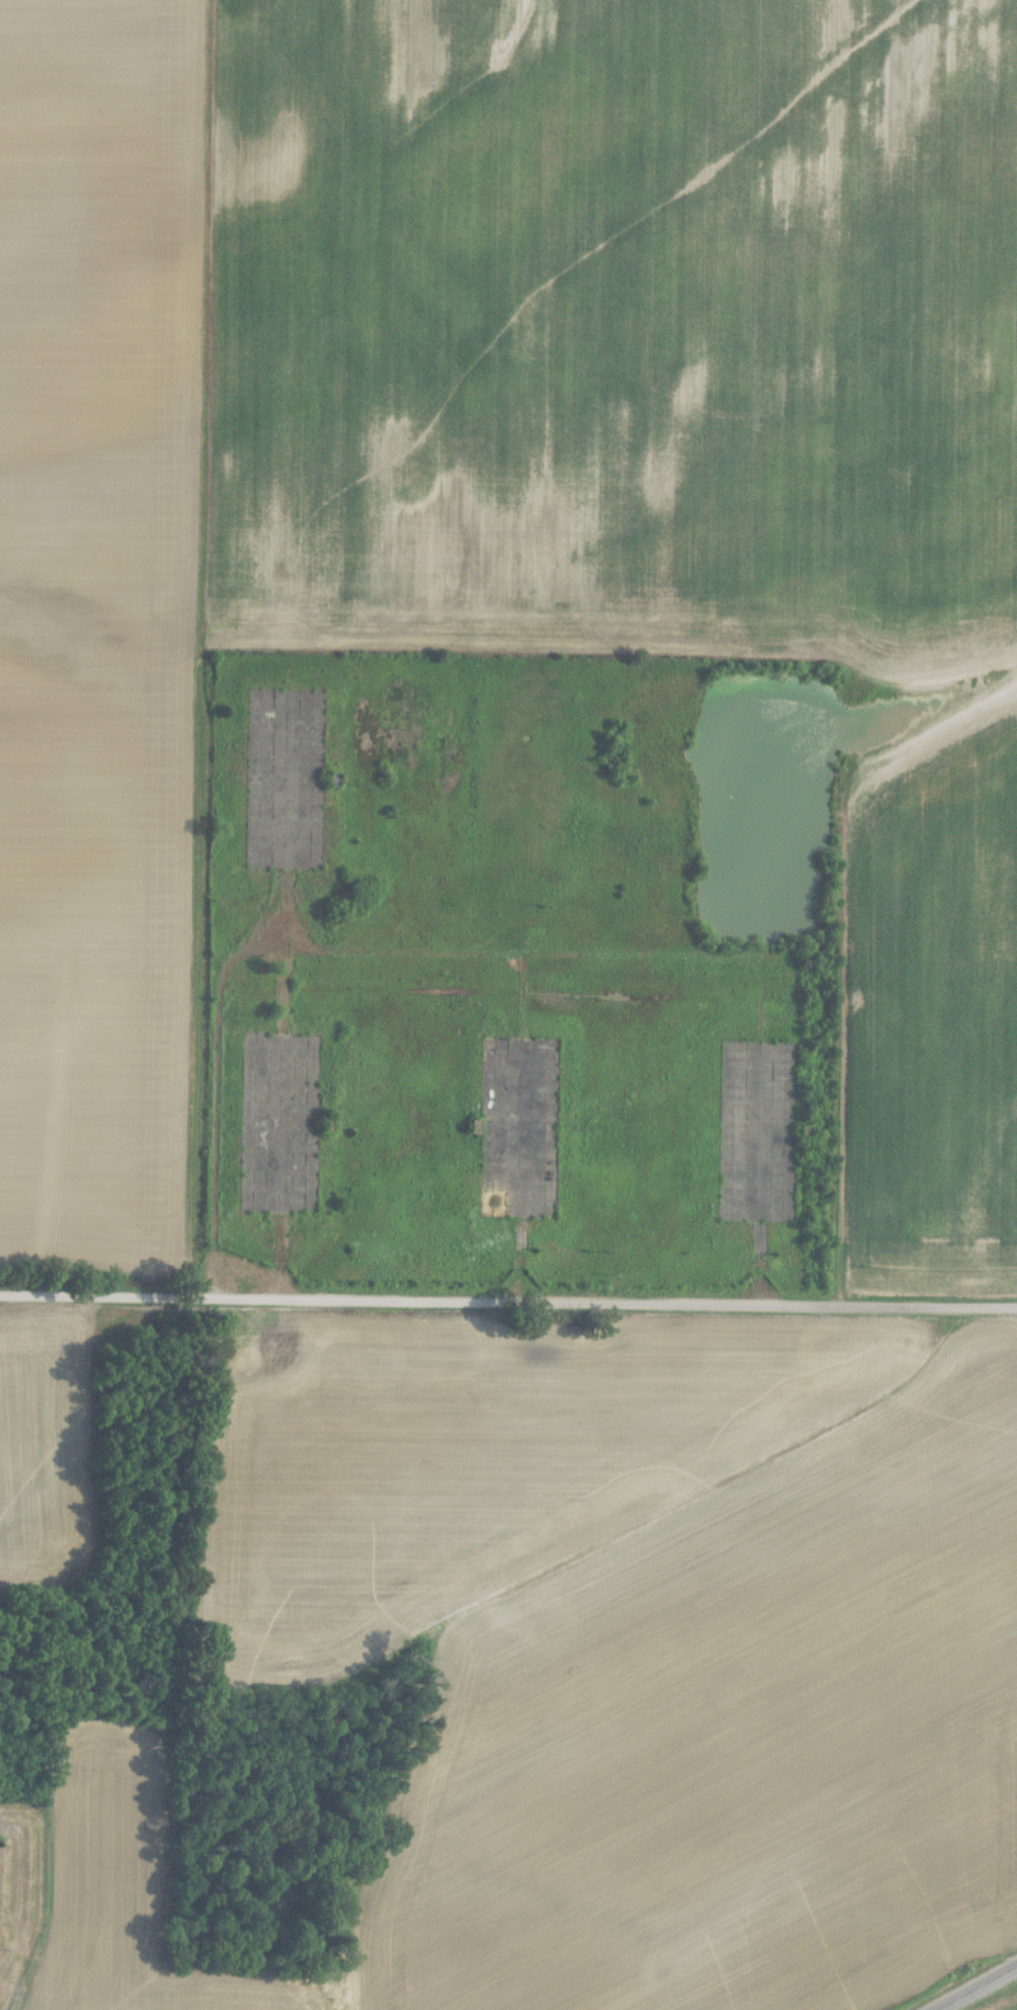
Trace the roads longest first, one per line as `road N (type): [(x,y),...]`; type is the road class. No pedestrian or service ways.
road 1 (residential): [(1016,1310),(285,1303)]
road 2 (residential): [(209,1302),(216,1000),(224,975),(278,937),(287,885)]
road 3 (residential): [(285,1303),(0,1299)]

